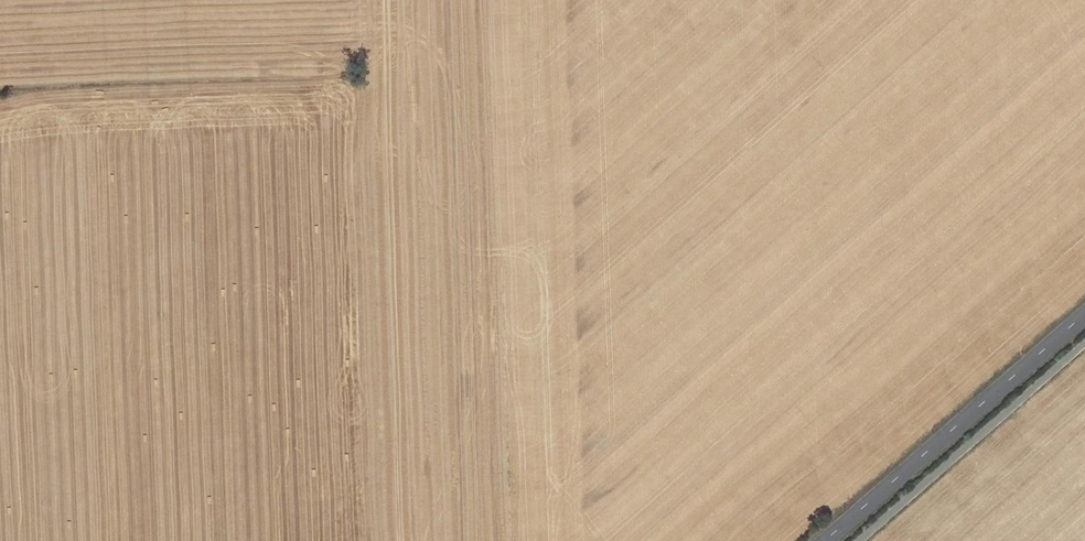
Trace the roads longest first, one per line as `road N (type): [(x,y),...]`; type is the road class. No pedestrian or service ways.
road 1 (tertiary): [(831,540),(1084,315)]

